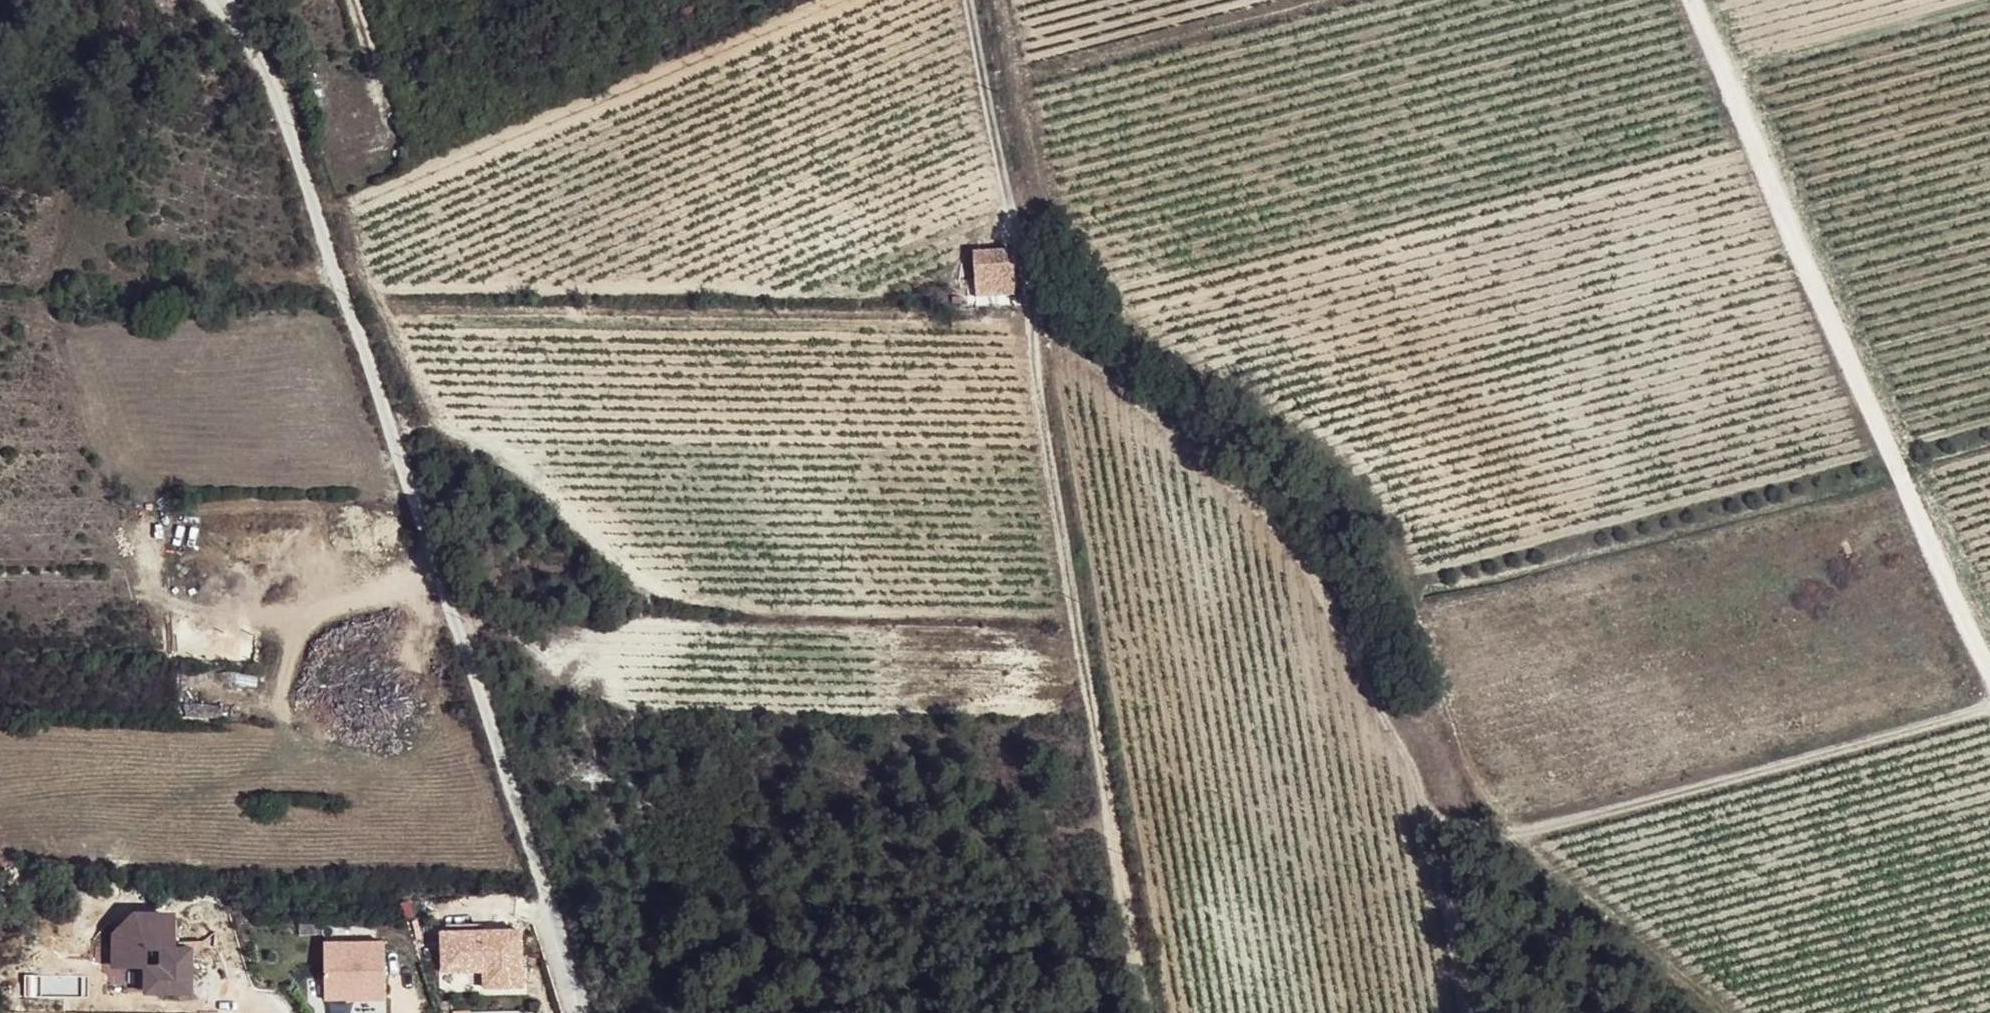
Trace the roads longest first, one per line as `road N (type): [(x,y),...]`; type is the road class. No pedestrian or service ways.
road 1 (unclassified): [(592,1012),(382,388),(238,0)]
road 2 (track): [(1152,1012),(1030,343),(1041,288),(979,0)]
road 3 (track): [(390,123),(356,0)]

